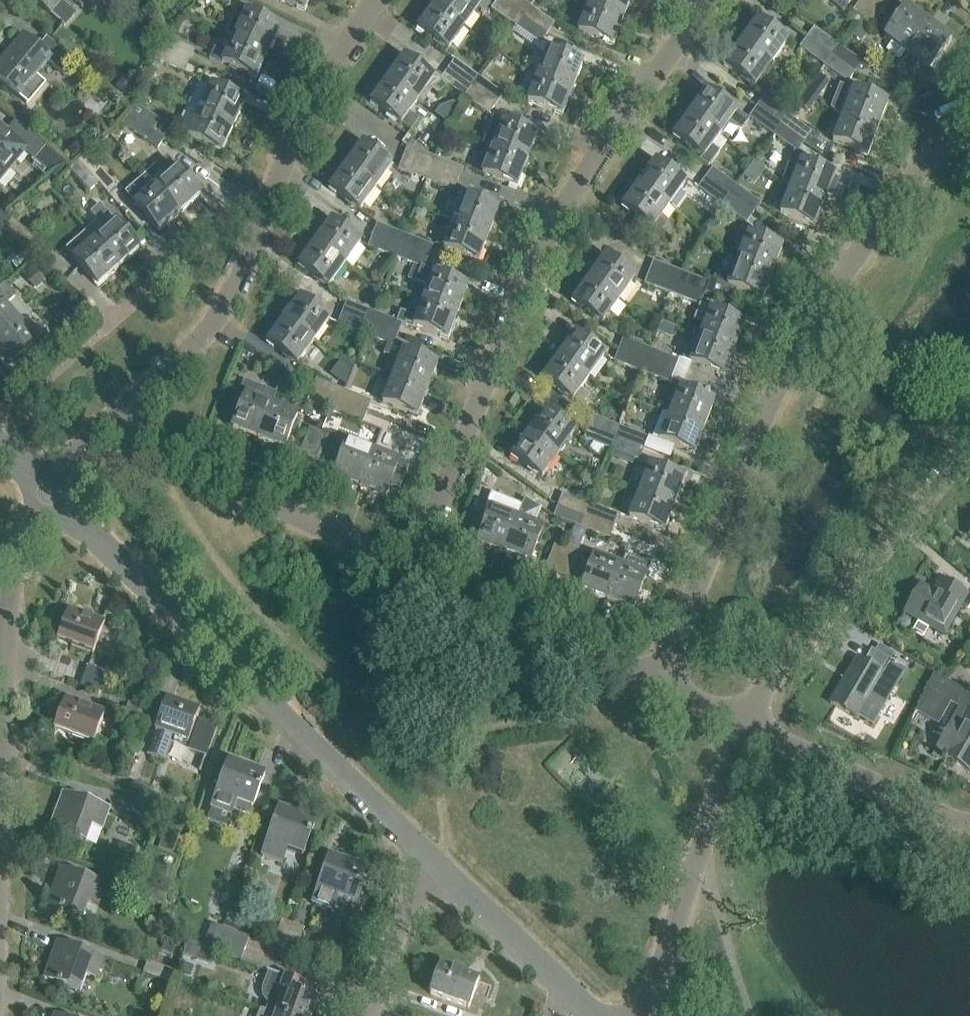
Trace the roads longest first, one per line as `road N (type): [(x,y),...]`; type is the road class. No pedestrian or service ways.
road 1 (residential): [(657,686),(776,389),(877,216),(969,91)]
road 2 (residential): [(412,571),(553,236),(594,162),(712,0)]
road 3 (residential): [(436,878),(49,495)]
road 4 (residential): [(744,722),(969,443)]
road 5 (residential): [(412,571),(143,448),(114,424)]
road 6 (residential): [(645,1015),(744,722)]
road 7 (residential): [(262,194),(223,294),(114,424)]
road 8 (residential): [(412,571),(657,686)]
road 9 (residential): [(62,367),(262,194)]
road 10 (residential): [(744,722),(943,818),(969,824)]
road 11 (residential): [(262,194),(378,0)]
road 12 (residential): [(585,1015),(436,878)]
road 13 (residential): [(365,1015),(408,899),(436,878)]

